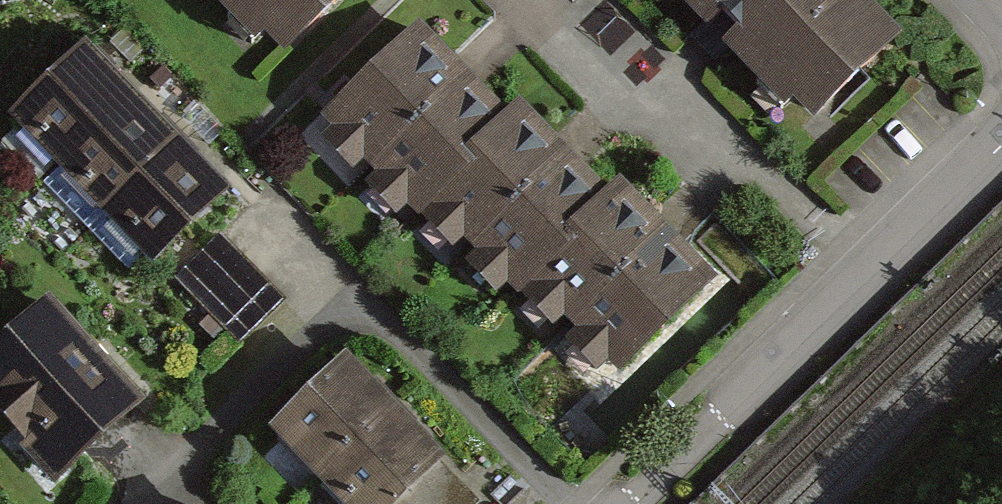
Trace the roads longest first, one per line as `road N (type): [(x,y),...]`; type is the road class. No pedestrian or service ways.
road 1 (residential): [(1001,144),(622,503)]

